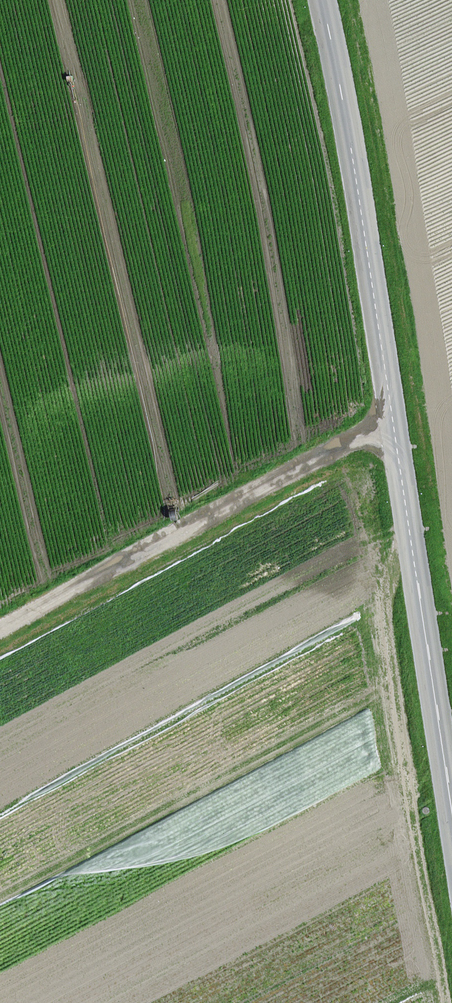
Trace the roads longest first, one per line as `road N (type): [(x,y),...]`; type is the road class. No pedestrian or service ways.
road 1 (tertiary): [(323,0),(451,807)]
road 2 (track): [(393,424),(0,632)]

